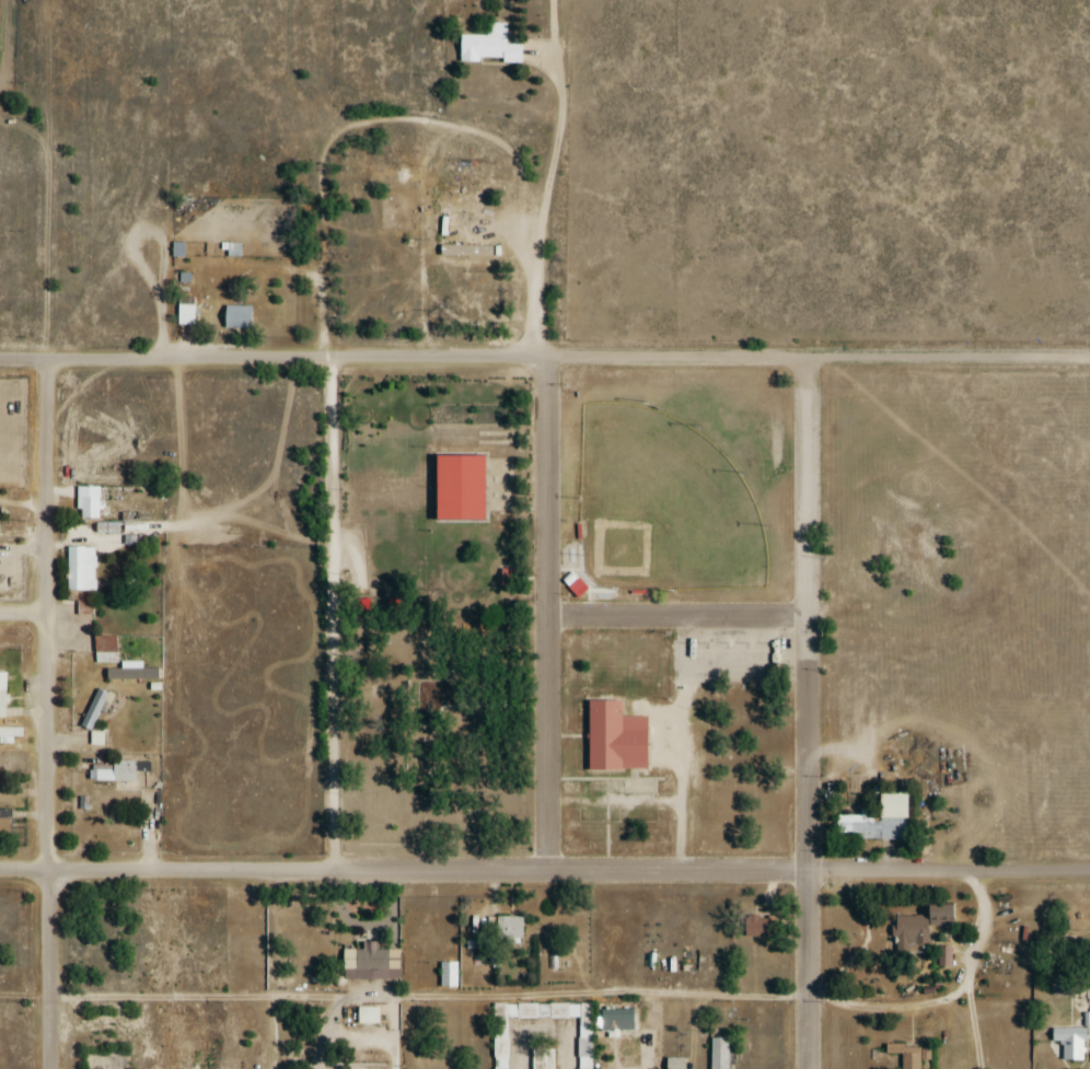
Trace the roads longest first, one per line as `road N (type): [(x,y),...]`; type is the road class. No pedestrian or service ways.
road 1 (residential): [(1089,360),(0,361)]
road 2 (residential): [(0,869),(1089,870)]
road 3 (residential): [(552,872),(550,574),(538,334),(540,243),(559,133),(560,0)]
road 4 (residential): [(808,1068),(808,360)]
road 5 (residential): [(50,1068),(44,362)]
road 6 (residential): [(335,872),(332,358)]
road 7 (residential): [(809,618),(550,618)]

